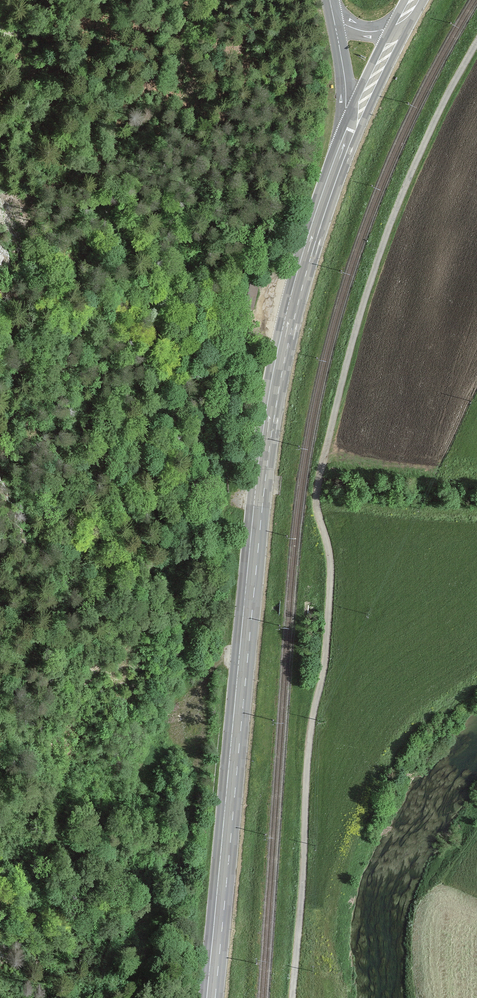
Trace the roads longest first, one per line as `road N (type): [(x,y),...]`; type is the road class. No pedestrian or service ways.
road 1 (unclassified): [(476,57),(392,230),(344,373),(320,507),(334,560),(310,759),(294,997)]
road 2 (primary): [(350,132),(311,243),(269,424),(211,997)]
road 3 (secondary): [(350,132),(330,0)]

